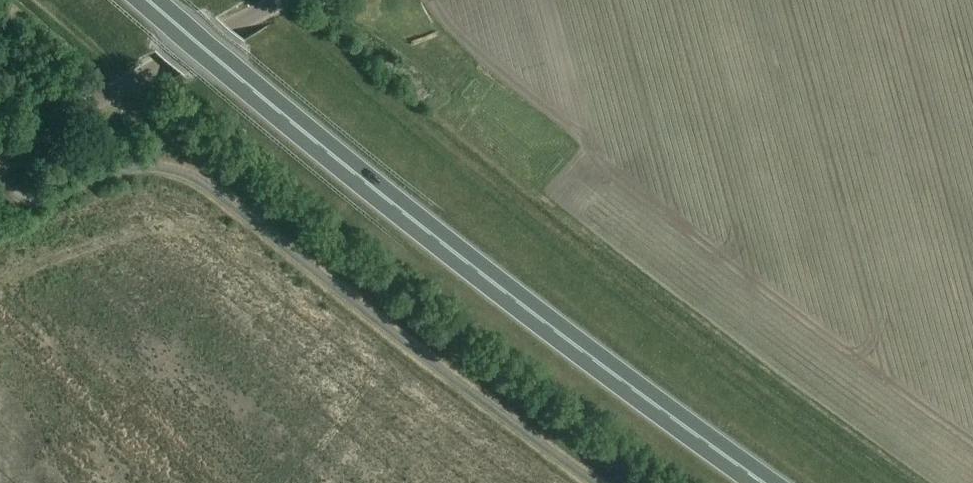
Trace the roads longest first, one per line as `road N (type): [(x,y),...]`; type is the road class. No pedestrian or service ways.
road 1 (trunk): [(764,482),(439,241),(151,0)]
road 2 (unclassified): [(0,155),(280,0)]

